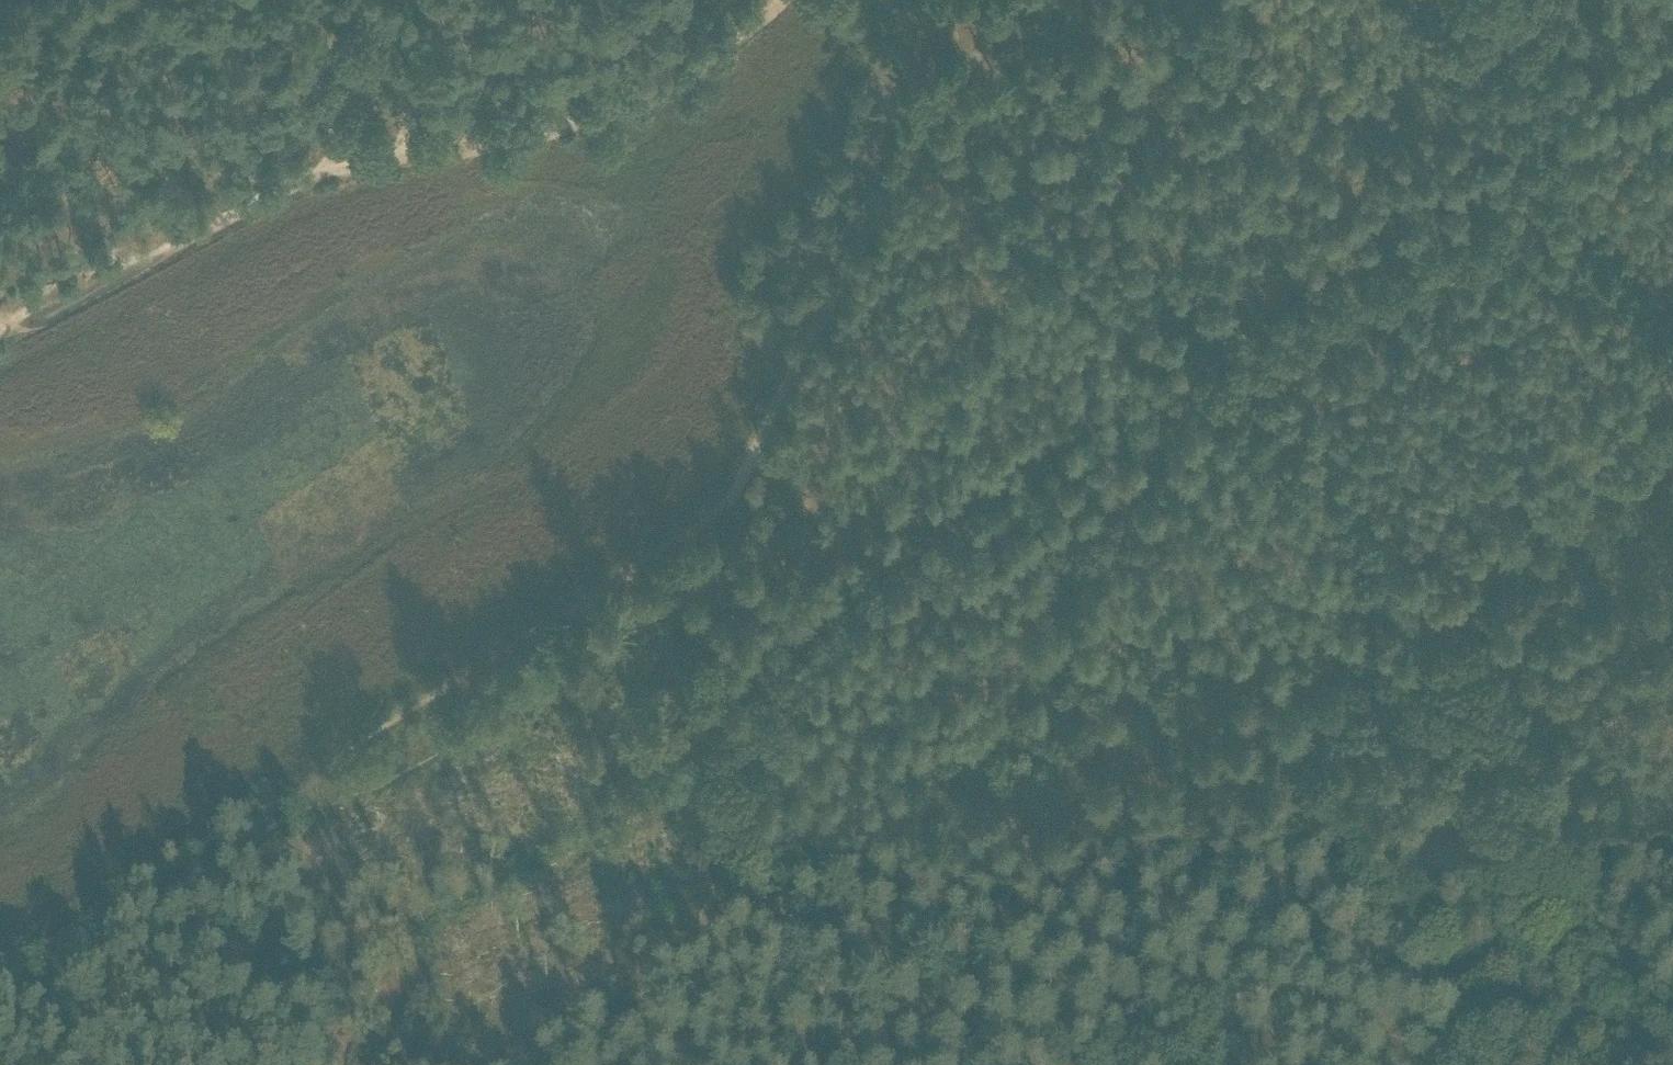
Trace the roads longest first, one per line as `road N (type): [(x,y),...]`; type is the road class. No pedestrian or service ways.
road 1 (track): [(916,140),(1181,375),(1444,625)]
road 2 (track): [(551,620),(0,968)]
road 3 (track): [(916,140),(831,293),(737,489),(700,530),(624,583)]
road 4 (track): [(624,583),(753,817),(855,1064)]
road 5 (track): [(1444,644),(1392,710),(1197,1064)]
road 6 (track): [(421,157),(541,136),(613,112),(685,76),(780,0)]
road 7 (track): [(12,332),(323,176)]
road 8 (track): [(1672,379),(1444,625)]

